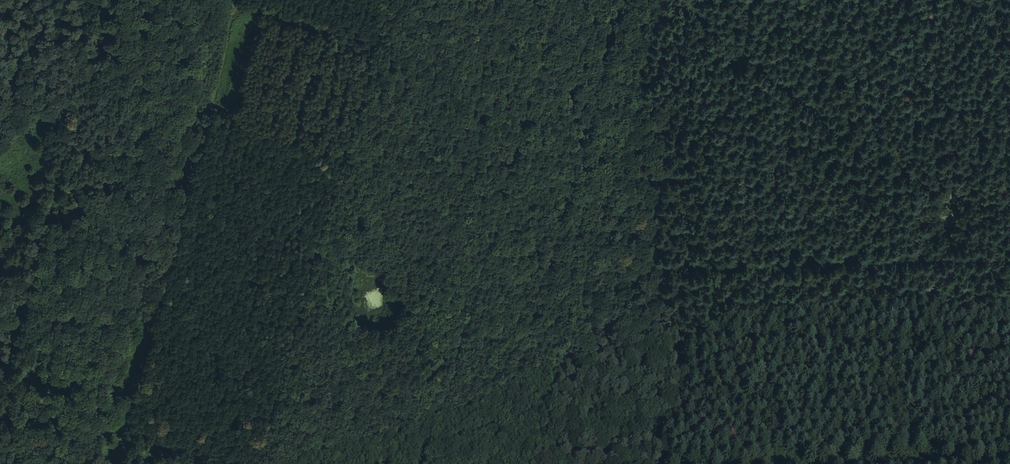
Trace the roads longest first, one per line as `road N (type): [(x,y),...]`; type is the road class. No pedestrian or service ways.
road 1 (track): [(233,0),(221,80),(141,234),(162,280),(114,463)]
road 2 (track): [(257,463),(389,0)]
road 3 (track): [(666,0),(538,463)]

